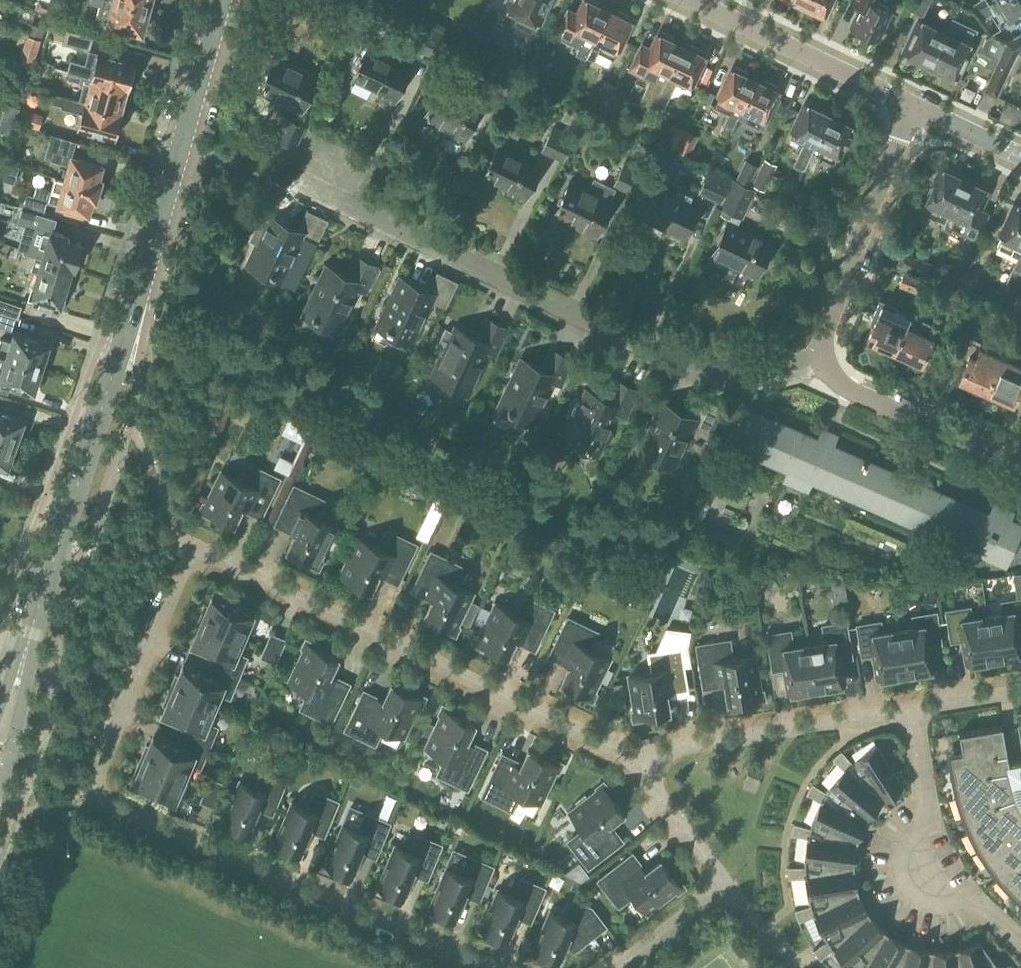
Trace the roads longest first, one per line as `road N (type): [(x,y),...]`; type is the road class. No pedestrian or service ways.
road 1 (residential): [(495,967),(100,800),(99,769),(182,569),(197,557),(218,557),(631,756)]
road 2 (tertiary): [(0,739),(222,0)]
road 3 (residential): [(825,366),(764,378),(701,368),(305,186)]
road 4 (residential): [(1020,938),(975,900),(927,904),(901,877),(907,839),(931,812),(915,710)]
road 5 (residential): [(631,756),(915,710)]
road 6 (residential): [(825,366),(822,341),(915,108)]
road 7 (residential): [(915,108),(688,0)]
road 8 (residential): [(1020,463),(853,389),(825,366)]
road 9 (unclassified): [(727,885),(631,756)]
road 10 (residential): [(727,885),(619,967)]

